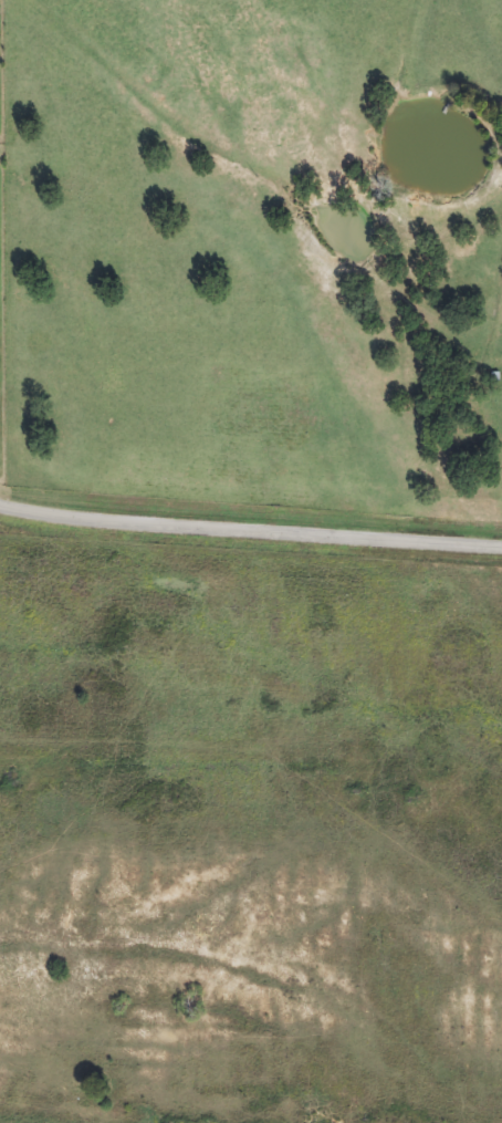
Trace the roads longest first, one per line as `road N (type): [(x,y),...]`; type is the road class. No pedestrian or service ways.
road 1 (tertiary): [(0,515),(501,554)]

